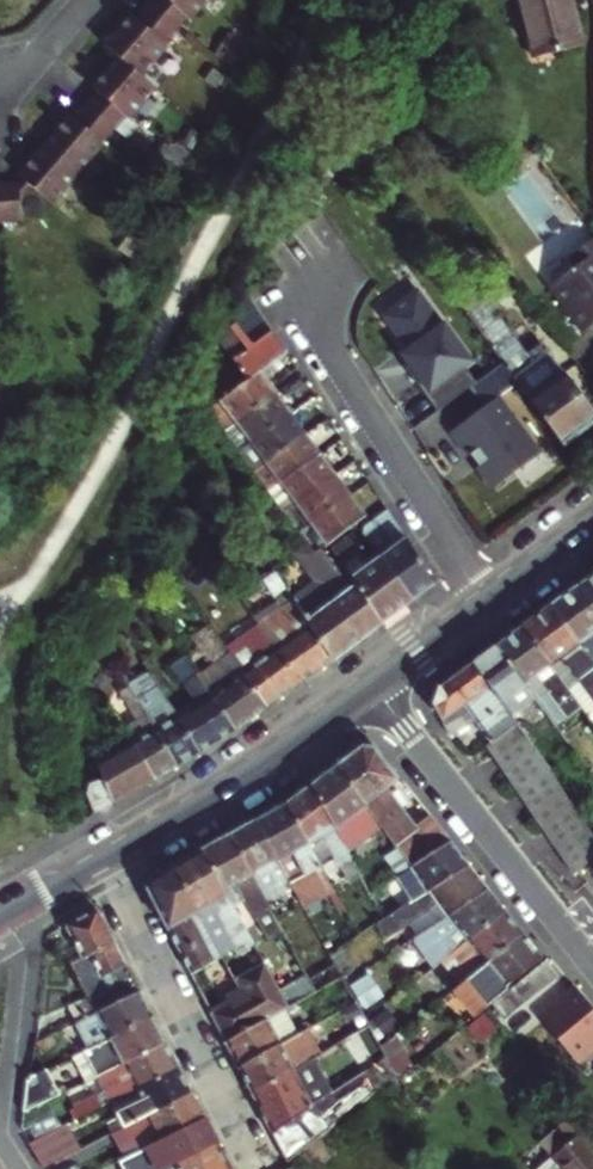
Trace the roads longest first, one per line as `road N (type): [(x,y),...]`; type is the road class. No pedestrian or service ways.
road 1 (residential): [(376,684),(592,959)]
road 2 (residential): [(257,1168),(100,861)]
road 3 (secondary): [(100,861),(376,684)]
road 4 (secondary): [(376,684),(592,522)]

